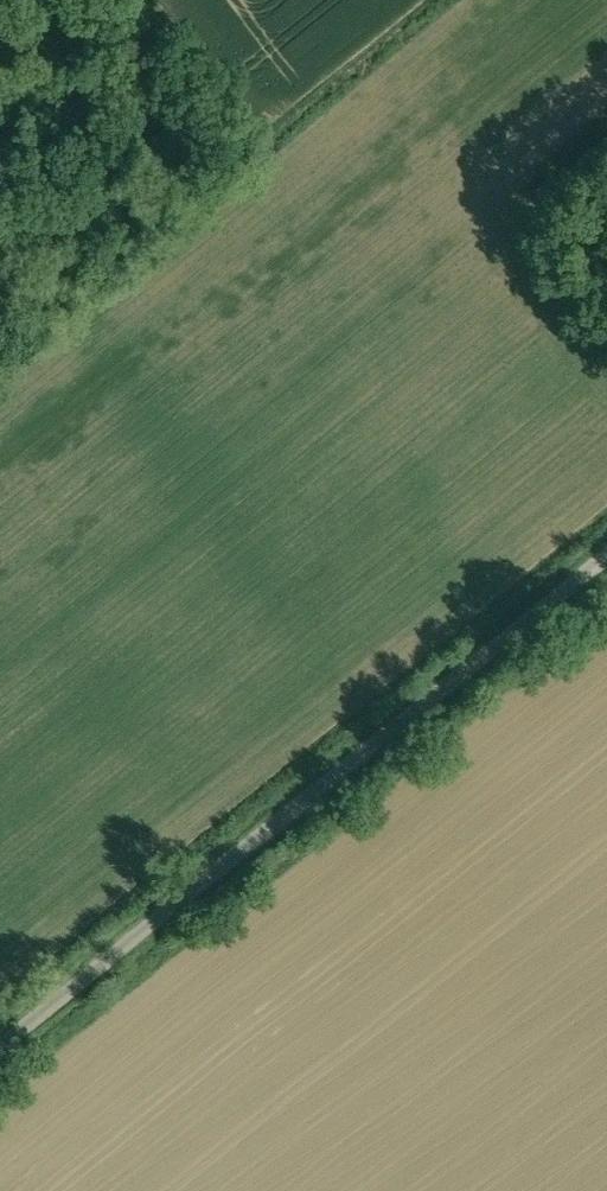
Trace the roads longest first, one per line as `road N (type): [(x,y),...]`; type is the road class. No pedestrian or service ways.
road 1 (unclassified): [(0,1048),(606,561)]

